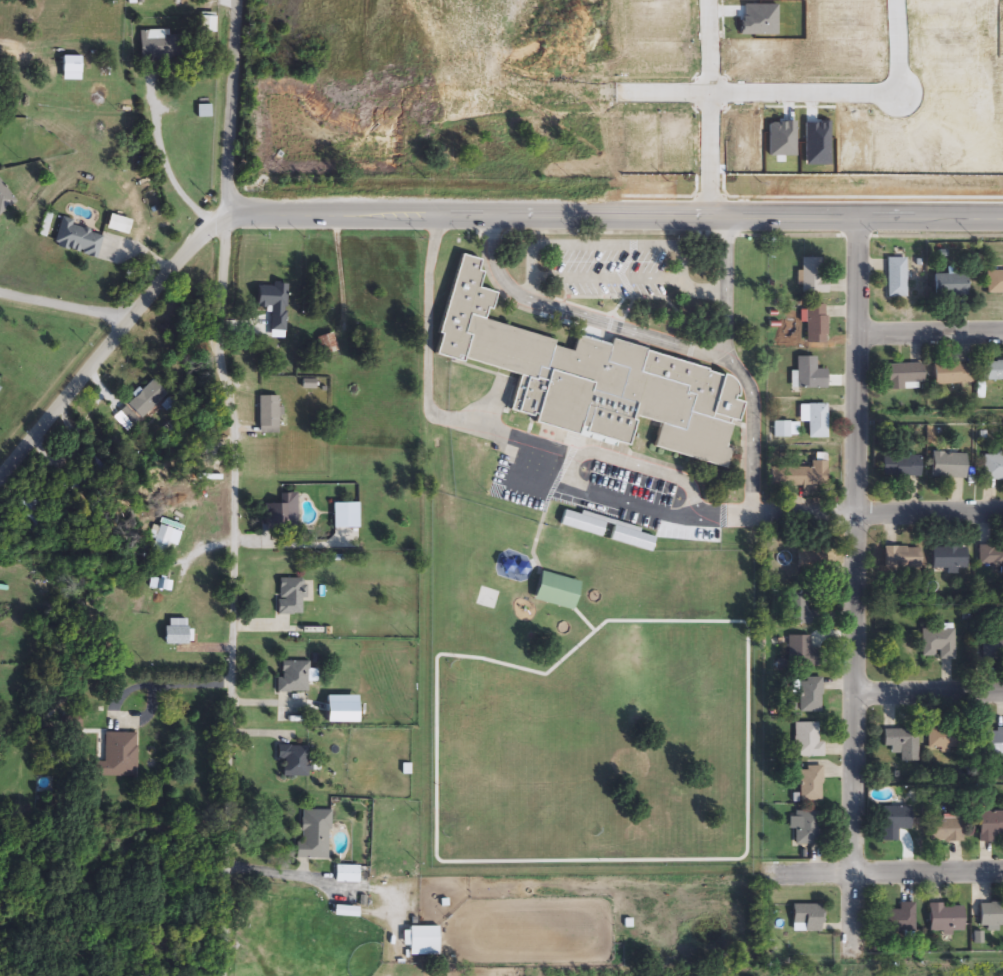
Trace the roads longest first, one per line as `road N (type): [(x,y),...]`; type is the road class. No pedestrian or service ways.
road 1 (residential): [(224,975),(237,470),(221,348),(243,0)]
road 2 (tertiary): [(230,213),(383,208),(1002,219)]
road 3 (residential): [(856,940),(863,219)]
road 4 (tertiary): [(0,485),(230,213)]
road 5 (residential): [(761,514),(755,401),(728,359),(726,217)]
road 6 (residential): [(894,0),(896,93),(705,95)]
road 7 (residential): [(761,514),(1002,512)]
road 8 (residential): [(1002,872),(772,875)]
road 9 (residential): [(704,0),(705,216)]
road 10 (residential): [(859,694),(1002,692)]
road 11 (residential): [(1002,335),(861,335)]
road 12 (residential): [(136,321),(0,293)]

